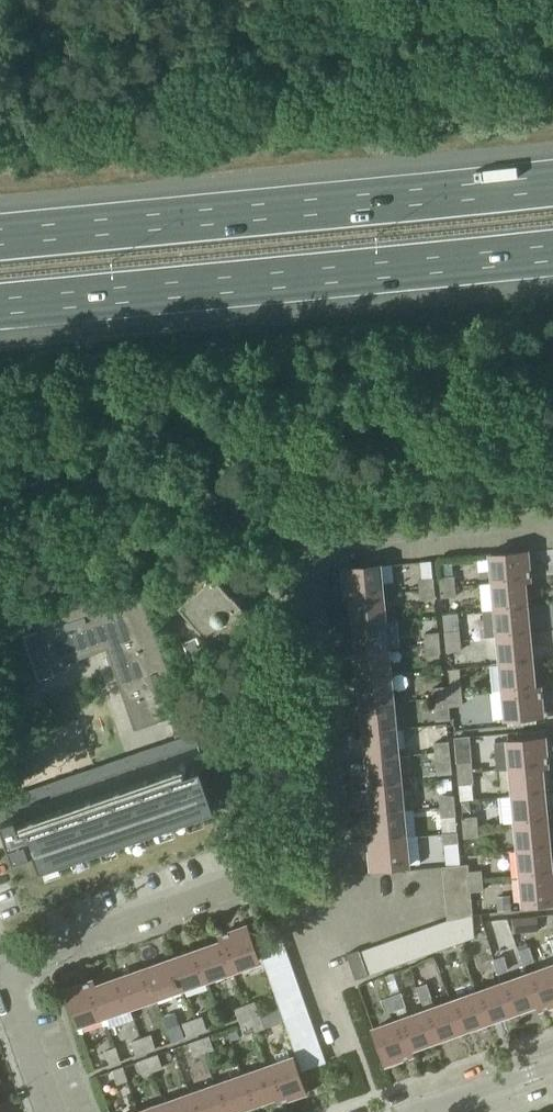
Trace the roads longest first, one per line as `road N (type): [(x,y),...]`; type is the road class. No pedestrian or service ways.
road 1 (residential): [(301,549),(327,857),(0,977)]
road 2 (motorway): [(0,308),(552,252)]
road 3 (motorway): [(552,184),(0,235)]
road 4 (secondary): [(295,514),(238,518),(37,490),(0,492)]
road 5 (secondary): [(552,486),(295,514)]
road 6 (residential): [(301,549),(552,523)]
road 7 (residential): [(424,1111),(552,1067)]
road 8 (residential): [(50,1111),(0,986)]

